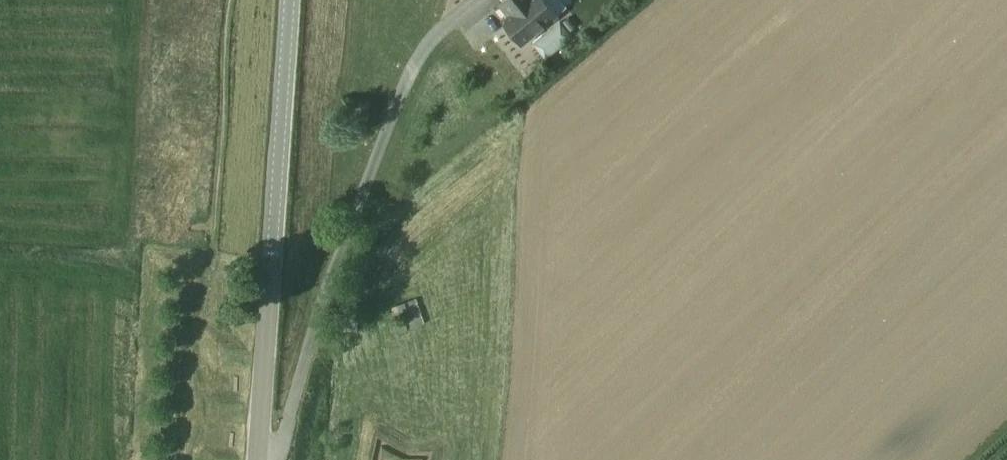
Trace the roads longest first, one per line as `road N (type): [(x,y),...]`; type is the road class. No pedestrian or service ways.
road 1 (tertiary): [(259,459),(295,0)]

